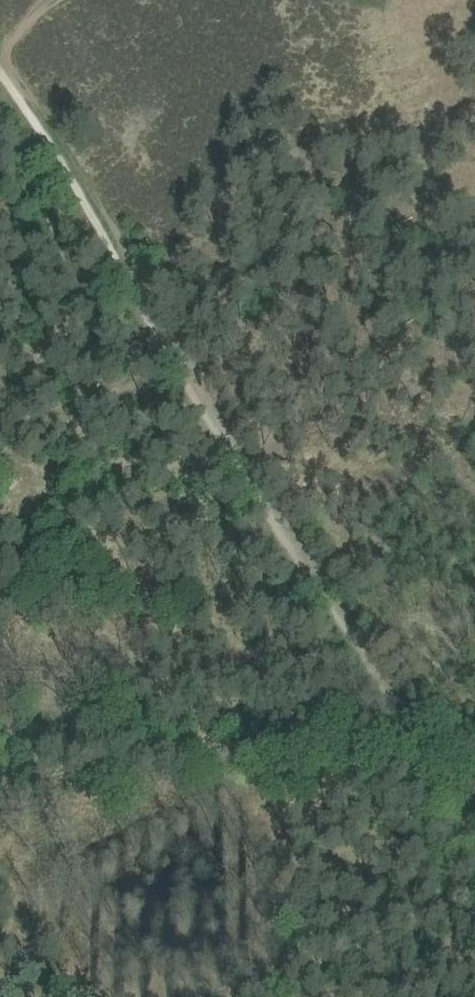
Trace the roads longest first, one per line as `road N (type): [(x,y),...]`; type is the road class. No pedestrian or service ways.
road 1 (track): [(166,351),(400,741)]
road 2 (track): [(0,720),(400,741)]
road 3 (track): [(0,70),(166,351)]

